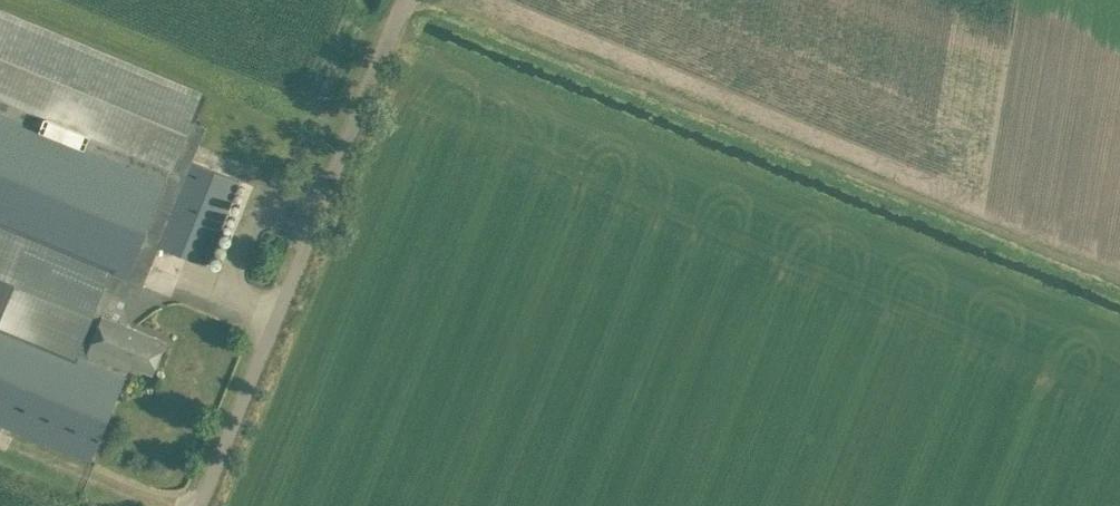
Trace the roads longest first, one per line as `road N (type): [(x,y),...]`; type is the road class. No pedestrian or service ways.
road 1 (unclassified): [(198,505),(401,0)]

